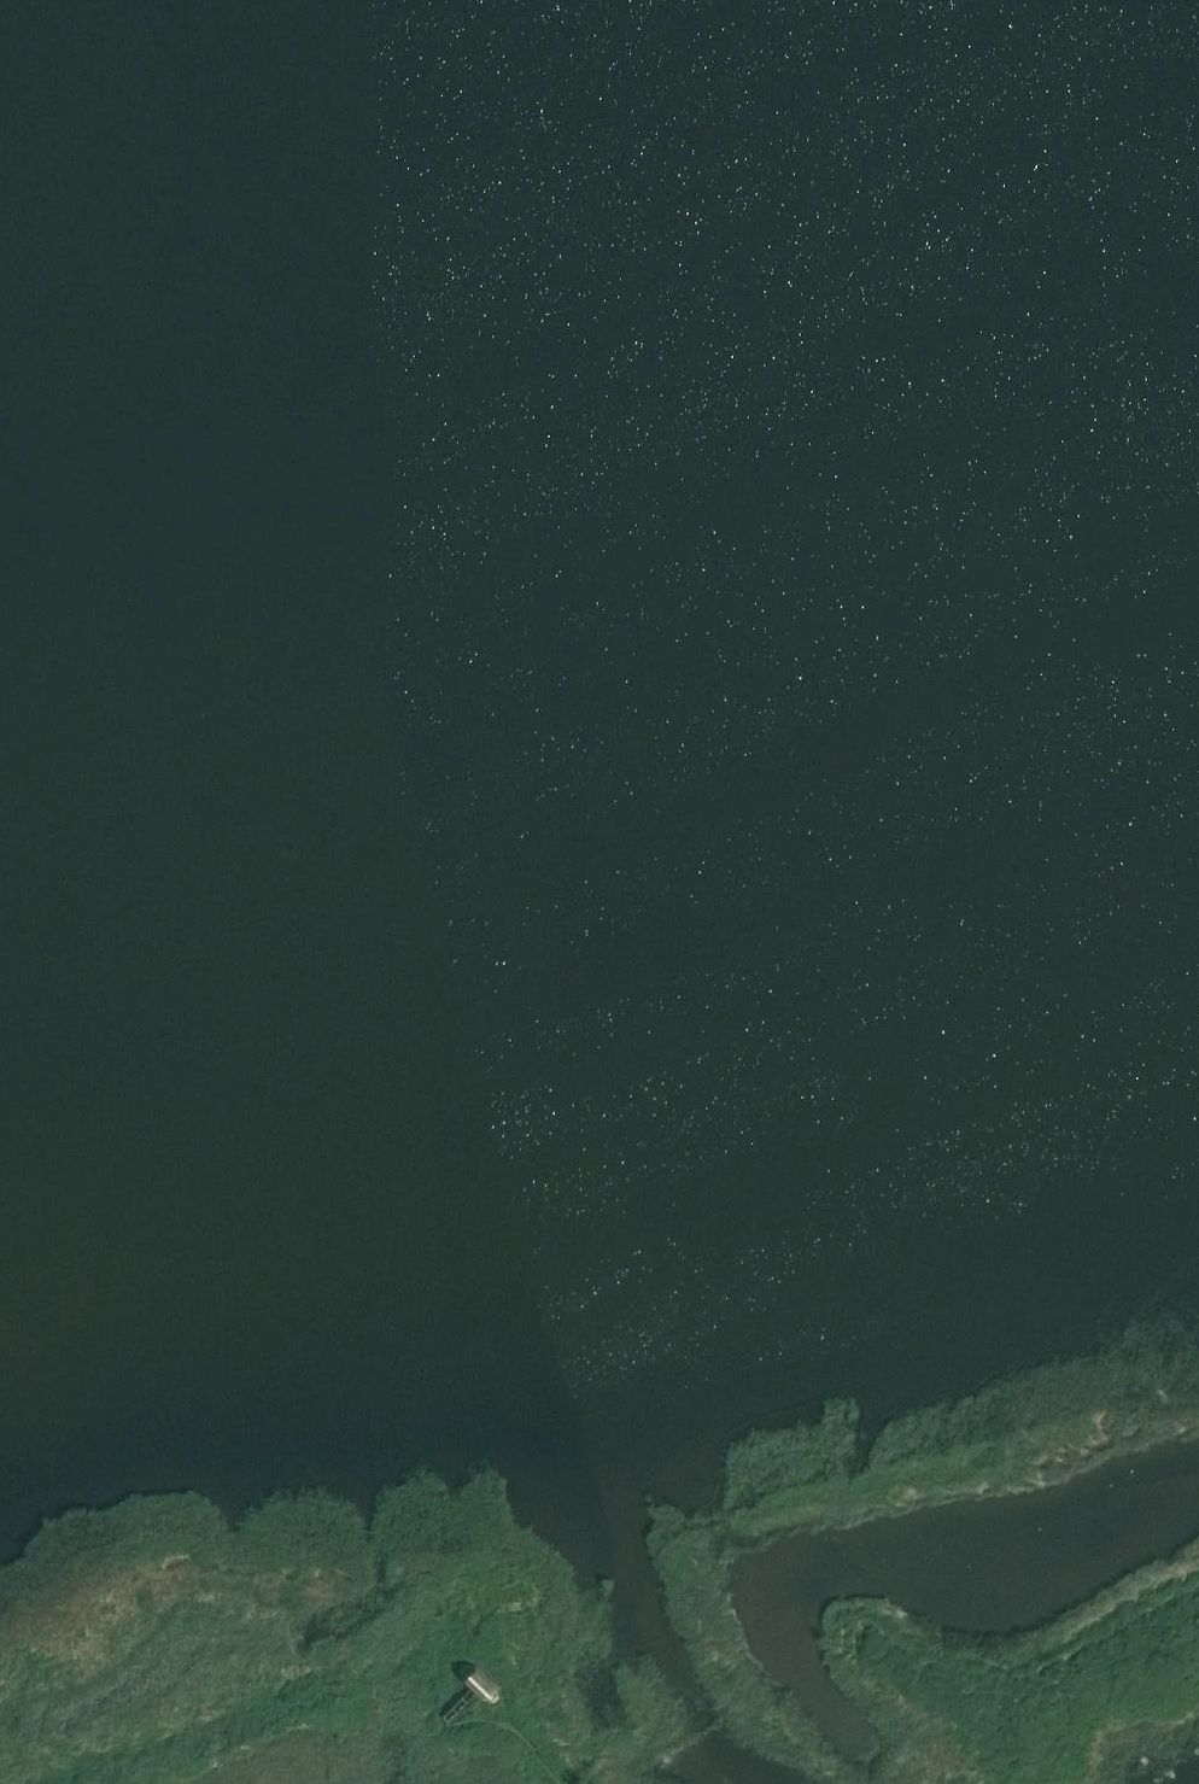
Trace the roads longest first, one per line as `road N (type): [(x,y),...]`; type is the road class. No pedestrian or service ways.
road 1 (track): [(108,1783),(397,1663),(460,1647),(503,1668),(519,1731),(560,1783)]
road 2 (track): [(1198,1628),(1105,1672),(988,1696),(943,1689),(858,1640)]

